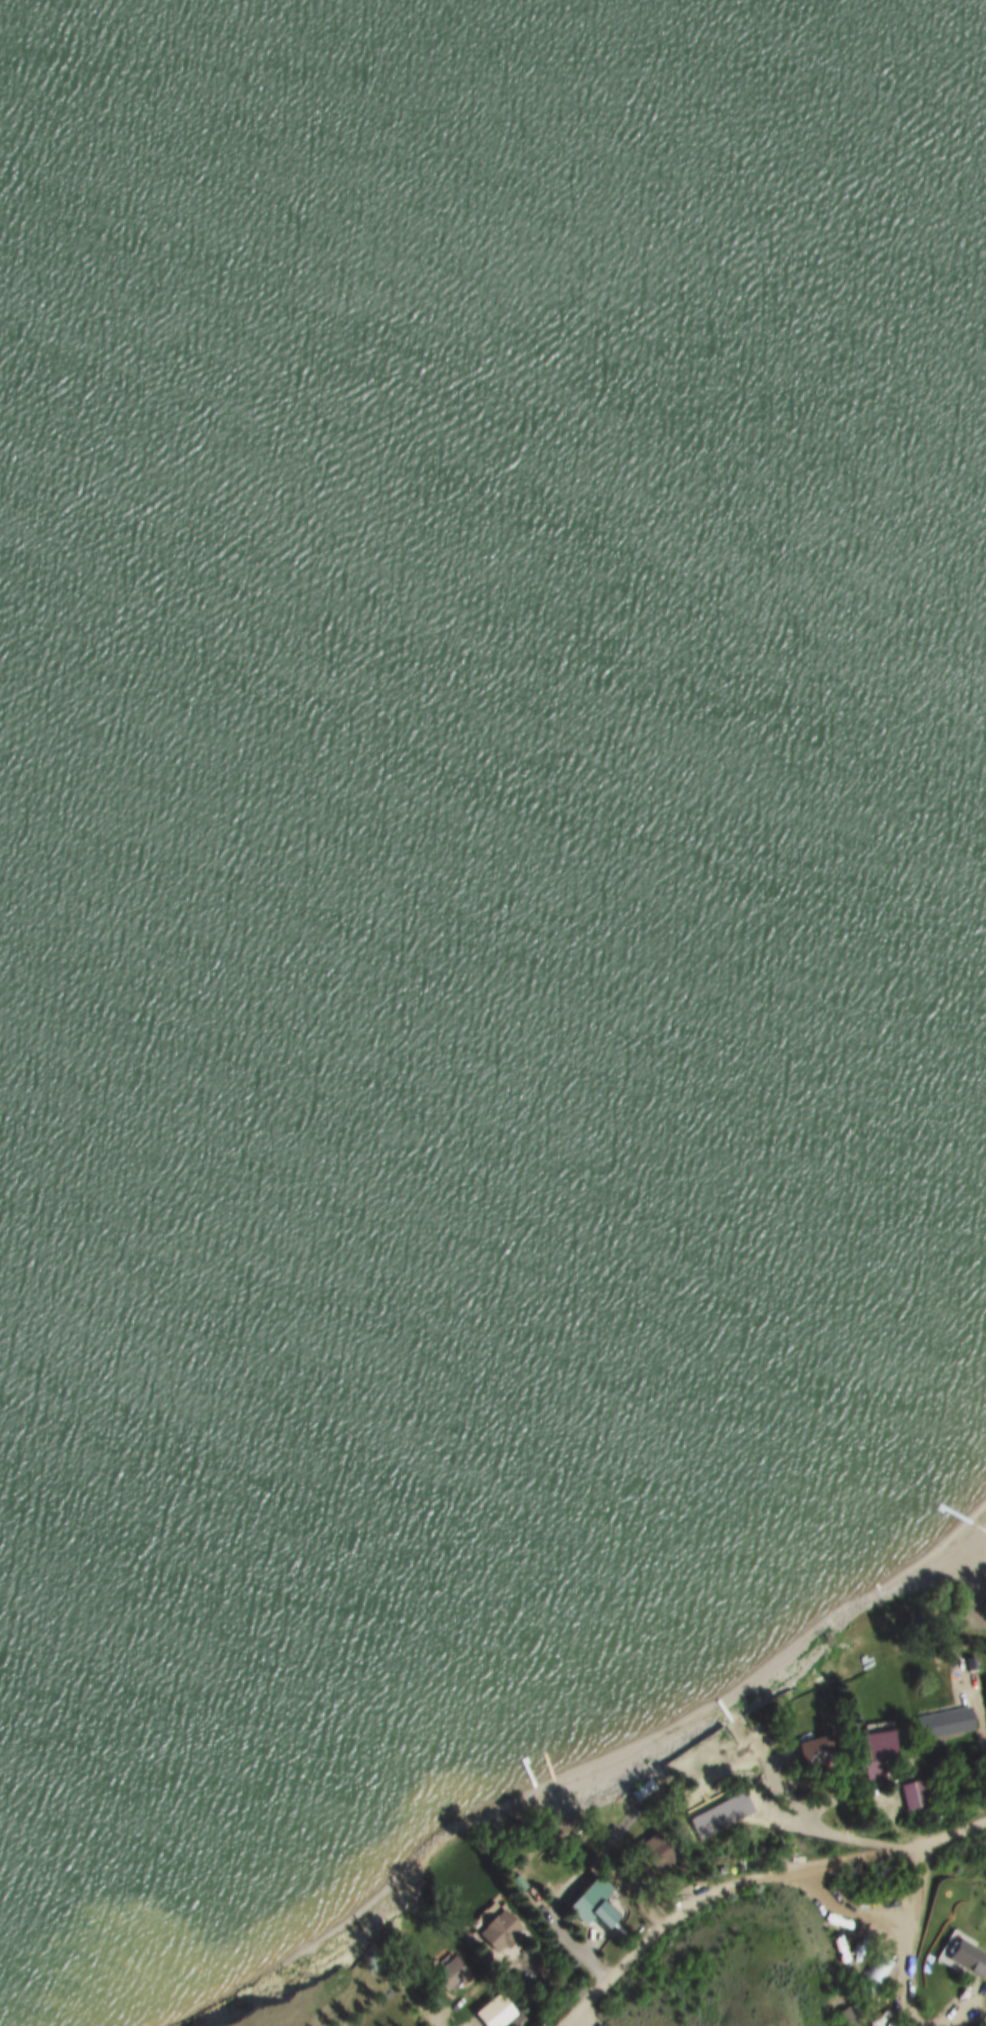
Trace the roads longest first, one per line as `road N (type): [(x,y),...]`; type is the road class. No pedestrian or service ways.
road 1 (residential): [(567,2025),(700,1910),(759,1883),(898,1858),(985,1829)]
road 2 (track): [(316,2025),(339,1992),(400,1994),(423,2025)]

